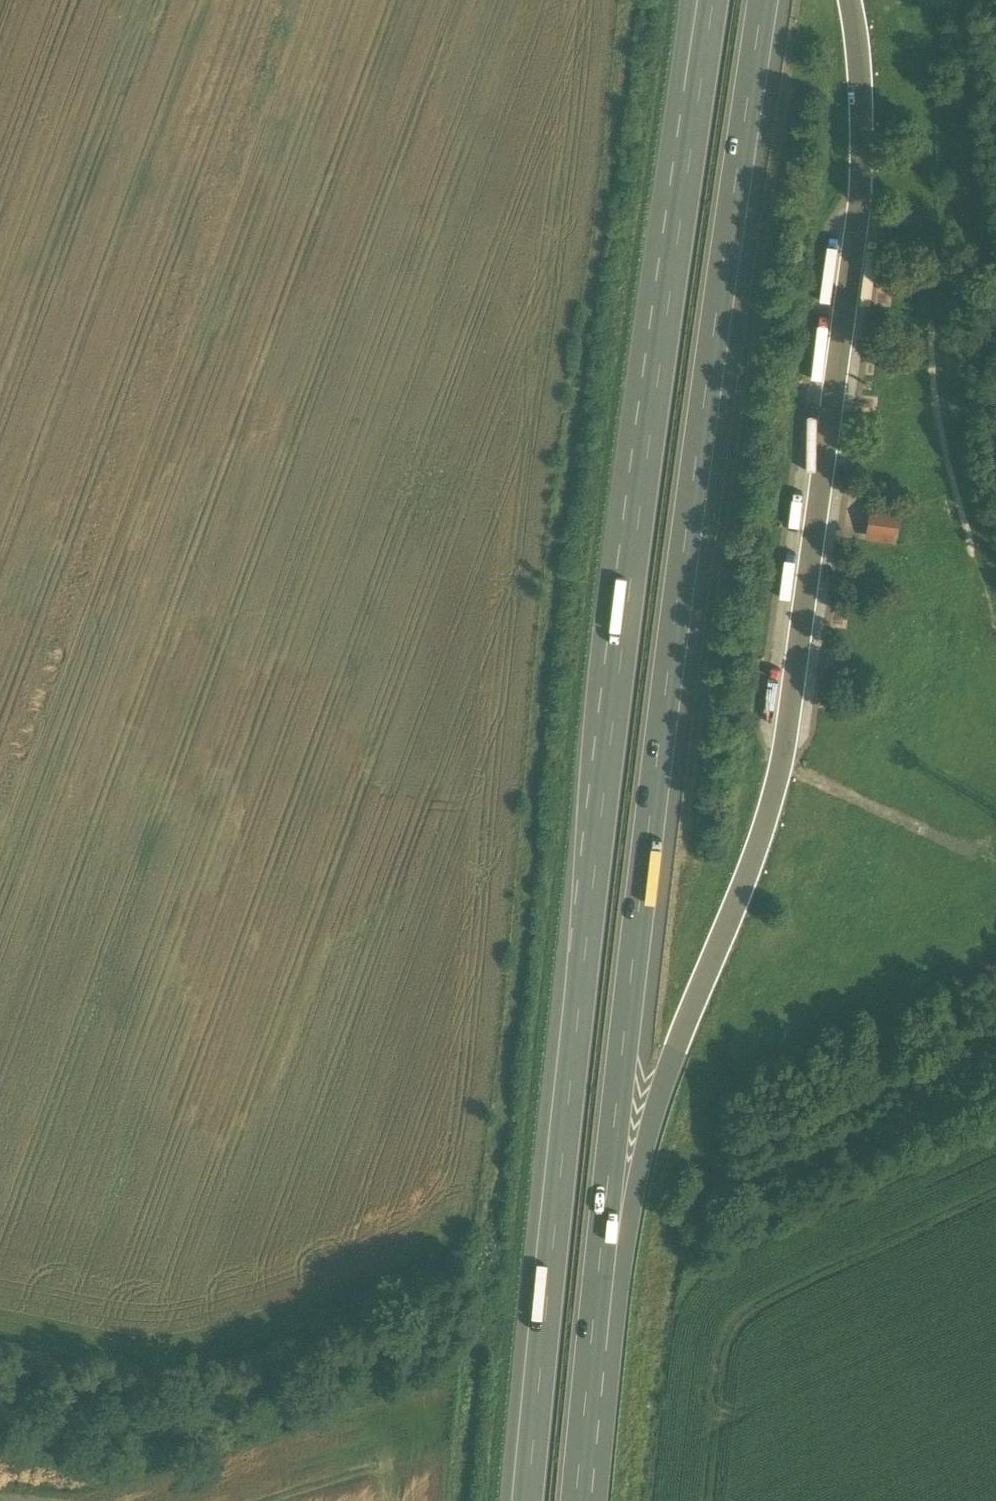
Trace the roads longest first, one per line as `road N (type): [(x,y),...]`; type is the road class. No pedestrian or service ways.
road 1 (motorway): [(686,112),(541,1254),(518,1500)]
road 2 (motorway): [(603,1269),(765,0)]
road 3 (motorway): [(603,1269),(661,1080),(737,899),(781,759)]
road 4 (motorway): [(580,1500),(603,1269)]
road 5 (motorway): [(860,201),(851,0)]

